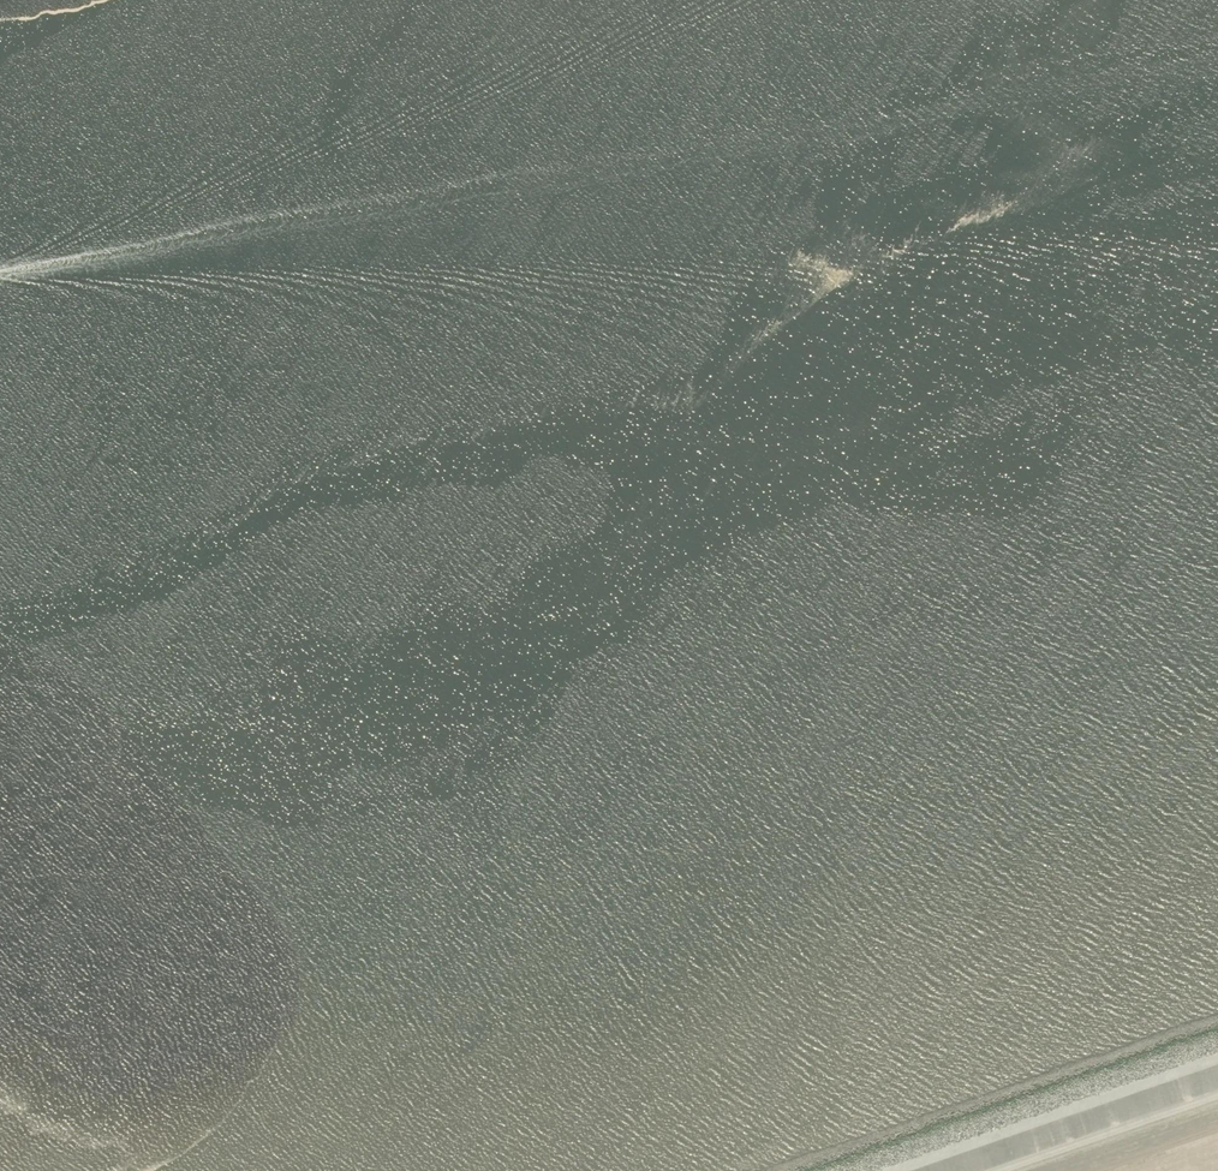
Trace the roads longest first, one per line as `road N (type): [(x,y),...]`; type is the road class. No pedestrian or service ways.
road 1 (track): [(1217,1057),(887,1170)]

